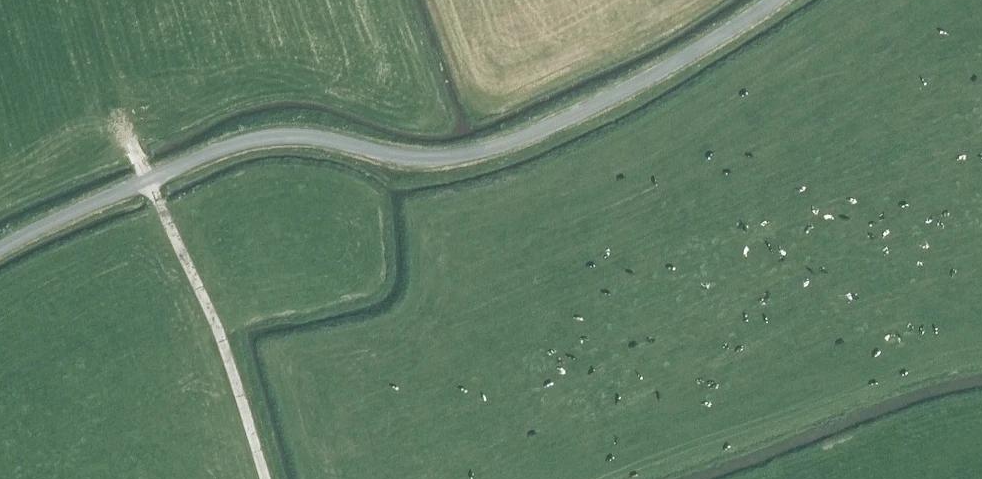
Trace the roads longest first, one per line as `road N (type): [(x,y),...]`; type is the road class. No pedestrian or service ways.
road 1 (unclassified): [(0,247),(146,179),(263,138),(437,158),(527,136),(704,47),(775,0)]

